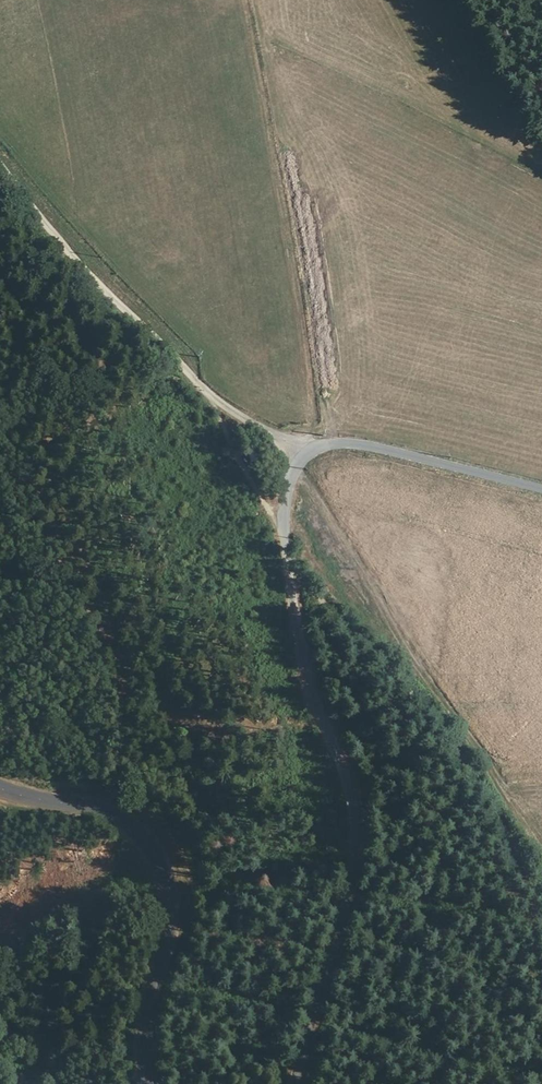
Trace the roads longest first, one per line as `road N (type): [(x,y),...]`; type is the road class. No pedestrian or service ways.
road 1 (unclassified): [(297,1083),(337,969),(365,831),(362,792),(303,650),(293,559),(296,439)]
road 2 (track): [(250,0),(307,348),(296,439)]
road 3 (tertiary): [(0,785),(140,819),(173,864),(172,937),(146,1027),(147,1083)]
road 4 (track): [(541,894),(452,750),(293,559)]
road 5 (unclassified): [(296,439),(259,427),(114,309),(0,174)]
road 6 (unclassified): [(296,439),(399,453),(541,489)]

